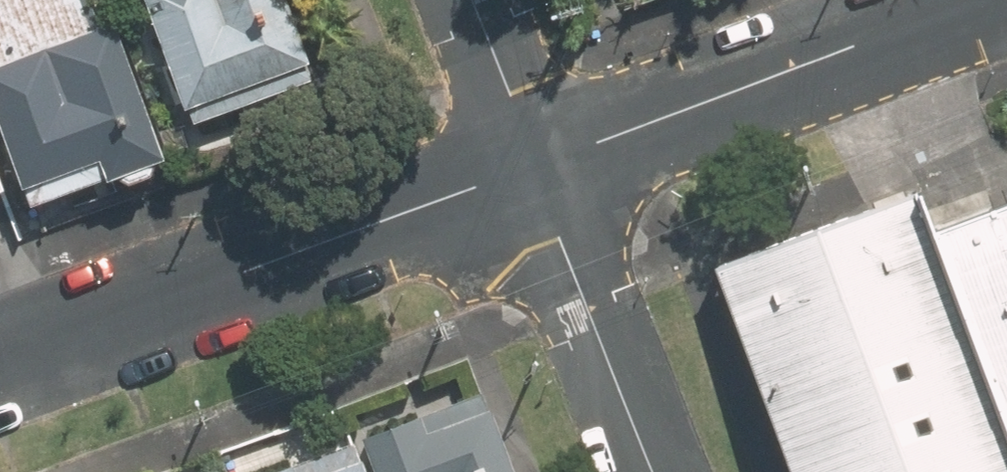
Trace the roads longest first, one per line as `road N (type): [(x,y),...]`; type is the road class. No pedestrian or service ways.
road 1 (residential): [(0,364),(542,163)]
road 2 (residential): [(542,163),(979,0)]
road 3 (residential): [(652,471),(542,163)]
road 4 (residential): [(542,163),(474,0)]

